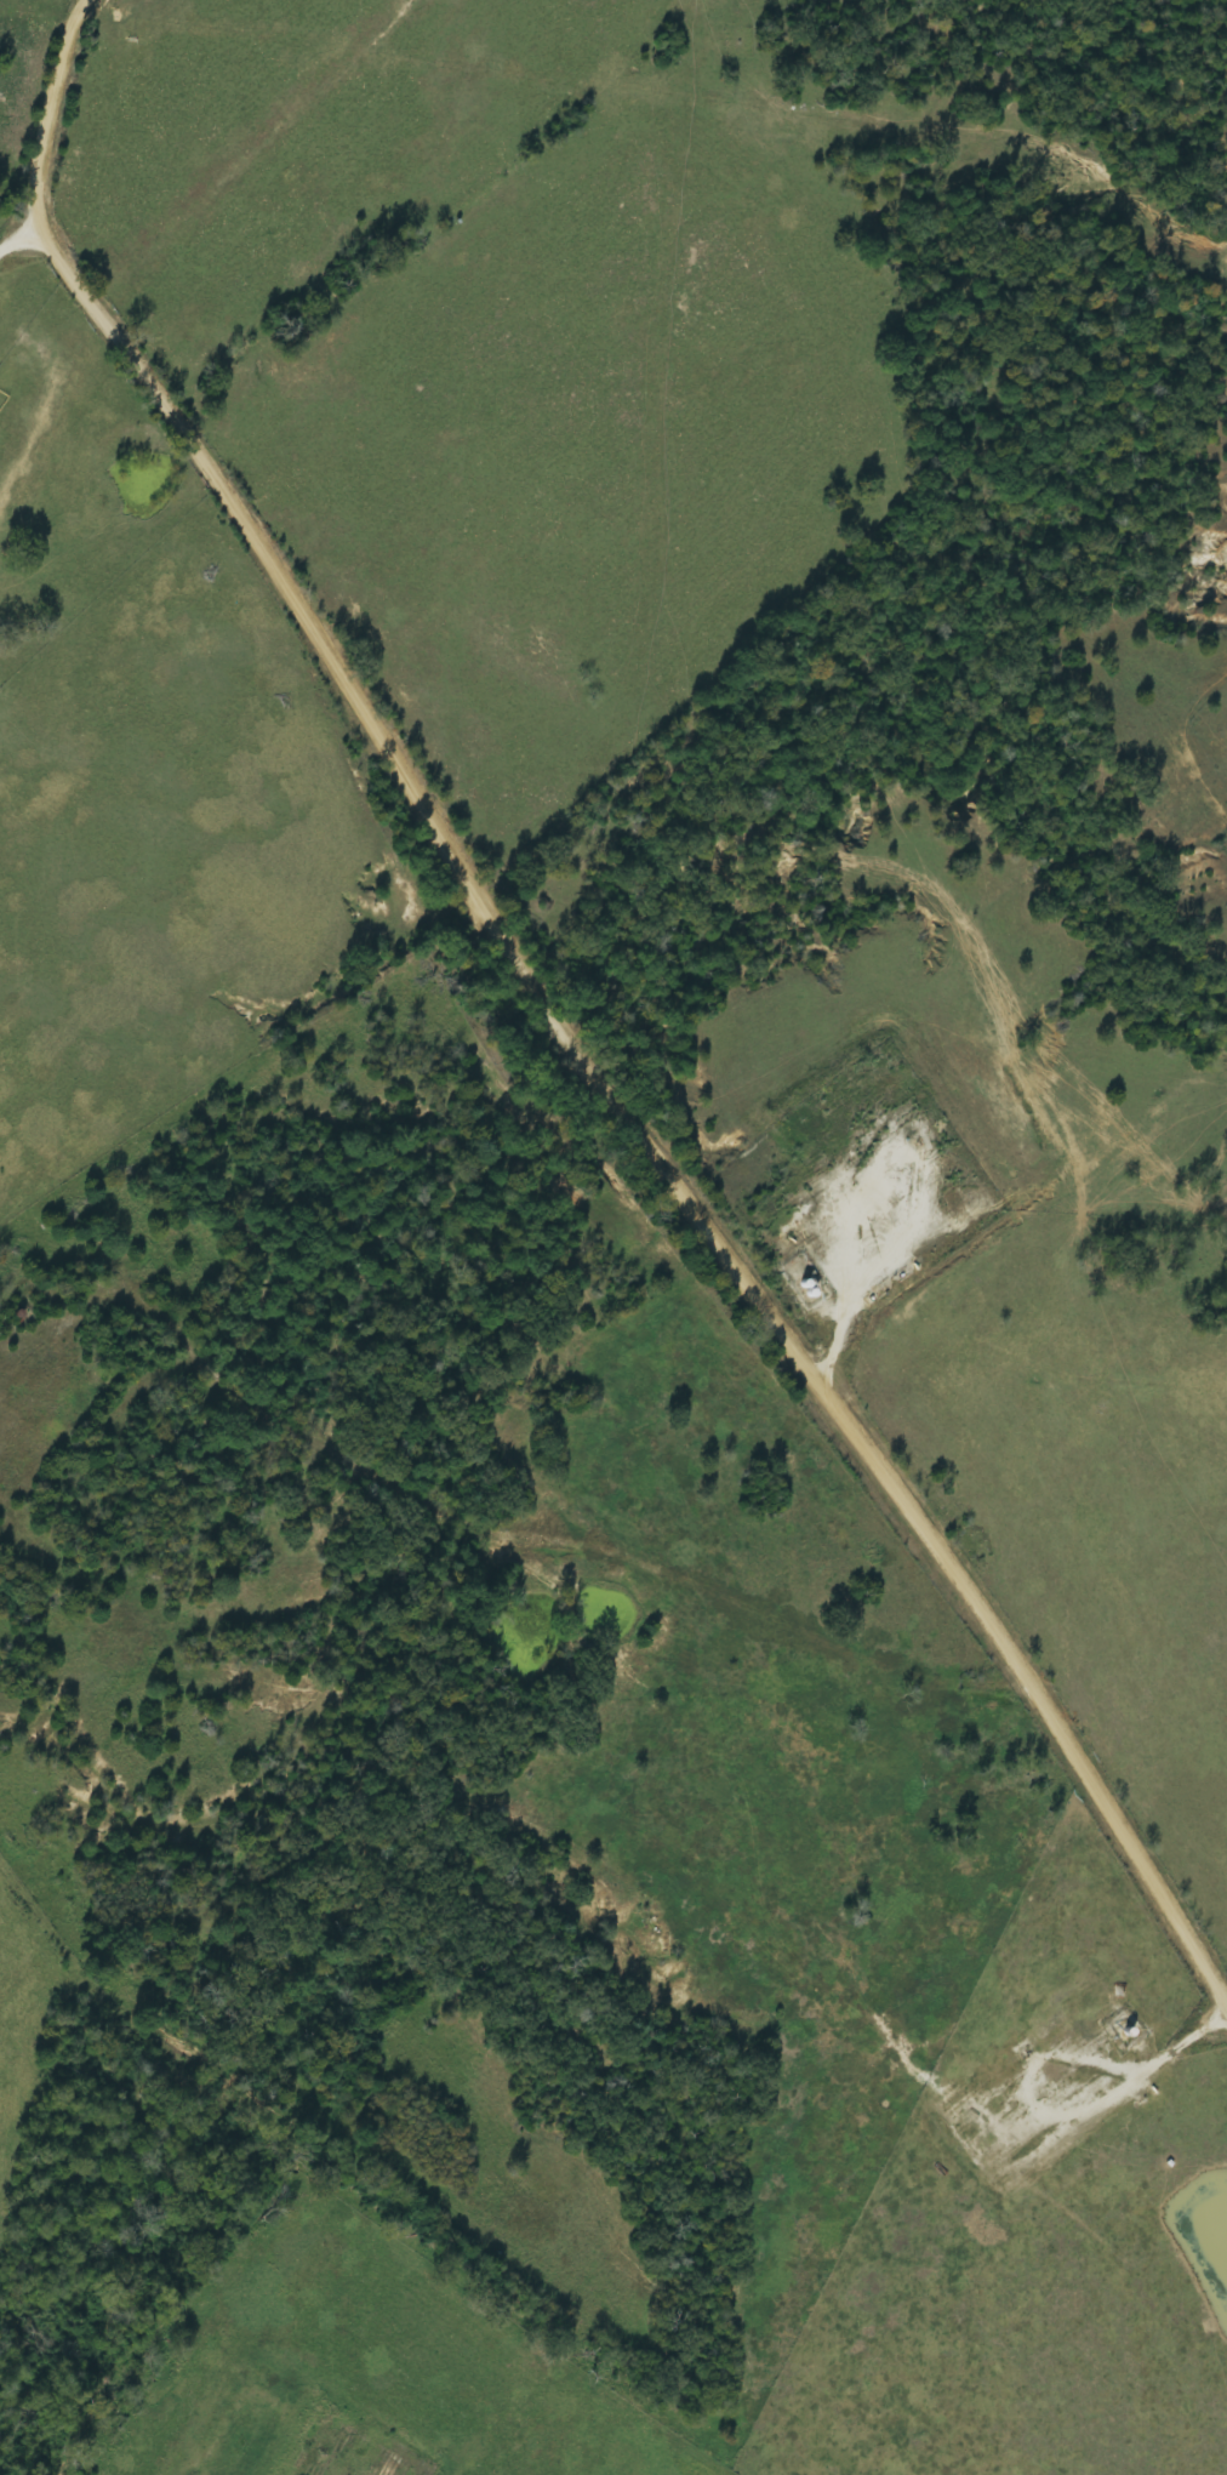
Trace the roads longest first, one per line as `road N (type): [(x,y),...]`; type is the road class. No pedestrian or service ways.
road 1 (residential): [(580,1118),(503,1022),(329,683),(34,264),(34,172),(64,127),(99,45),(145,0)]
road 2 (residential): [(1226,2024),(925,1555),(580,1118)]

